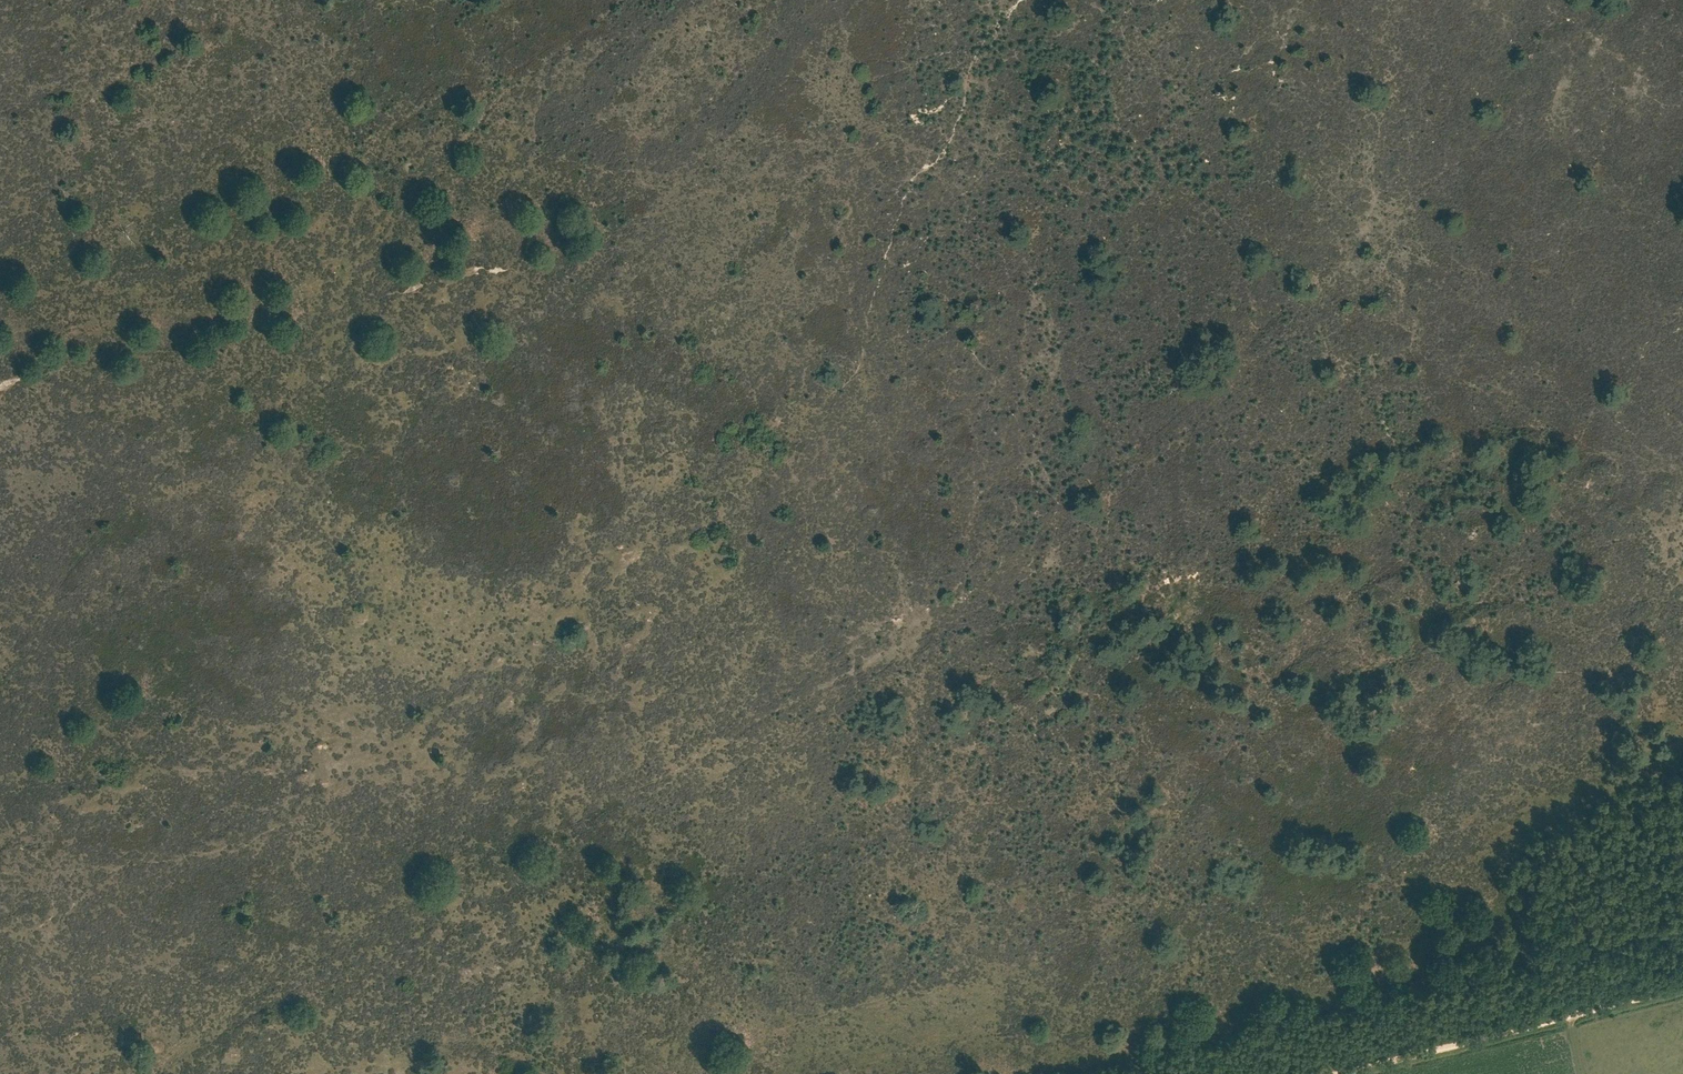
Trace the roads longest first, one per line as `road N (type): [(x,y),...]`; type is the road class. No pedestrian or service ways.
road 1 (track): [(1342,1073),(1682,987)]

